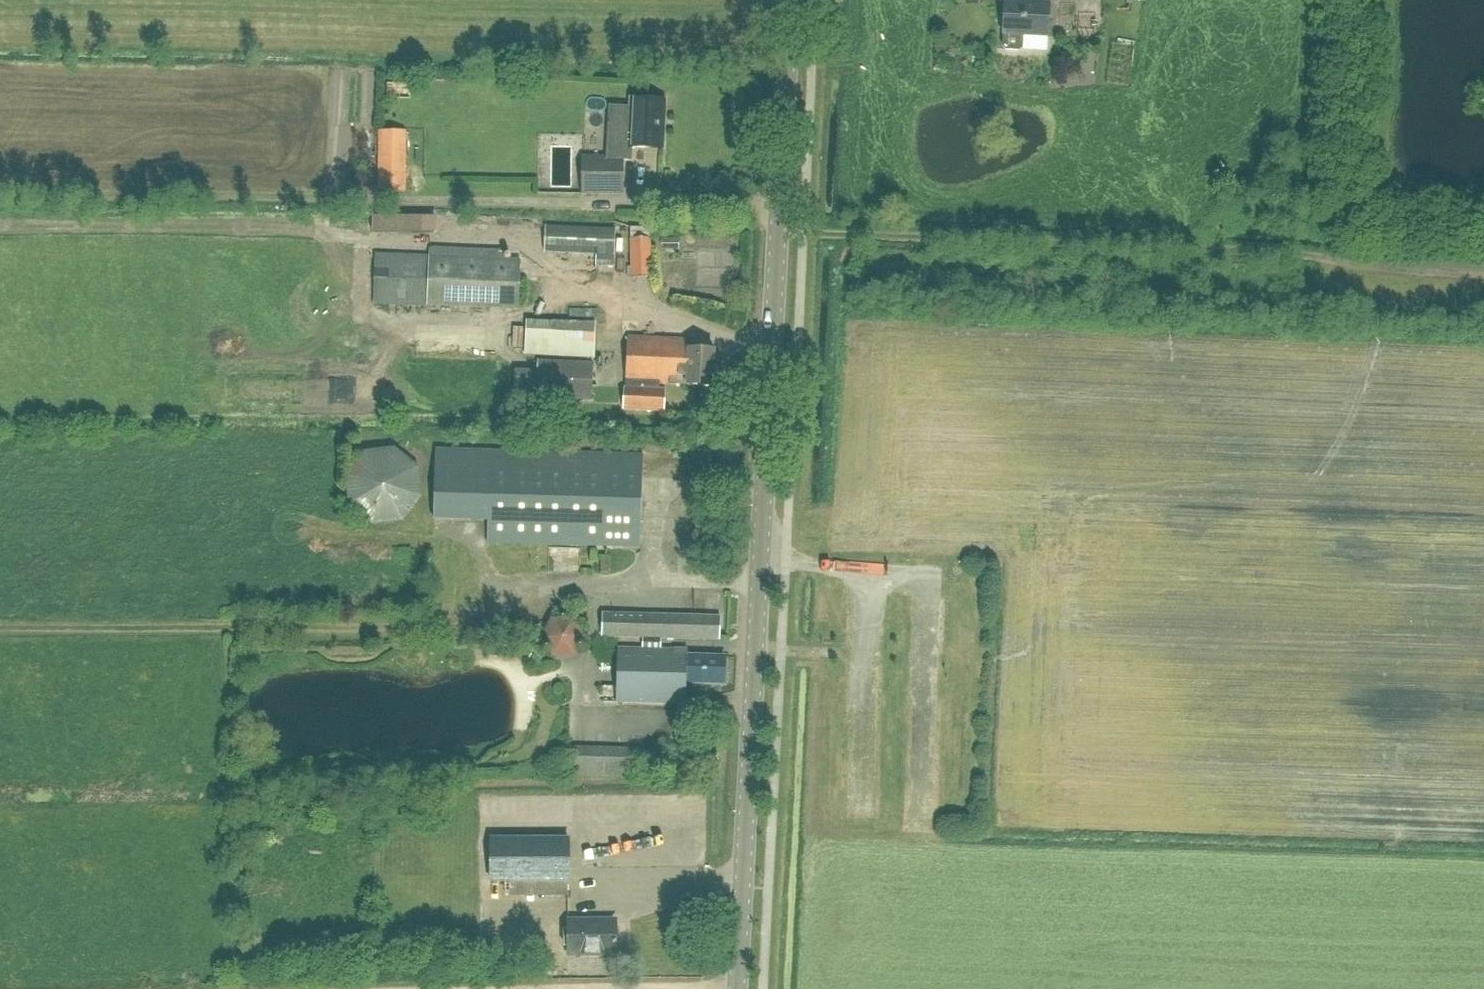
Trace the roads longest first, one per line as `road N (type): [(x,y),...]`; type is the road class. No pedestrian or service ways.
road 1 (secondary): [(737,988),(787,0)]
road 2 (track): [(777,225),(1483,270)]
road 3 (track): [(488,619),(0,623)]
road 4 (track): [(367,206),(0,202)]

